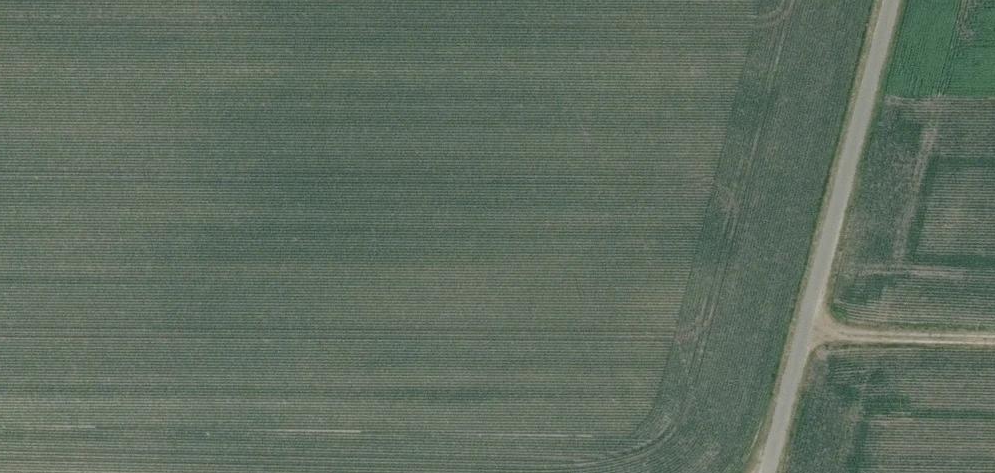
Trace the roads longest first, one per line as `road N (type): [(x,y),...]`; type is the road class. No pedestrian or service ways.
road 1 (track): [(764,472),(888,0)]

